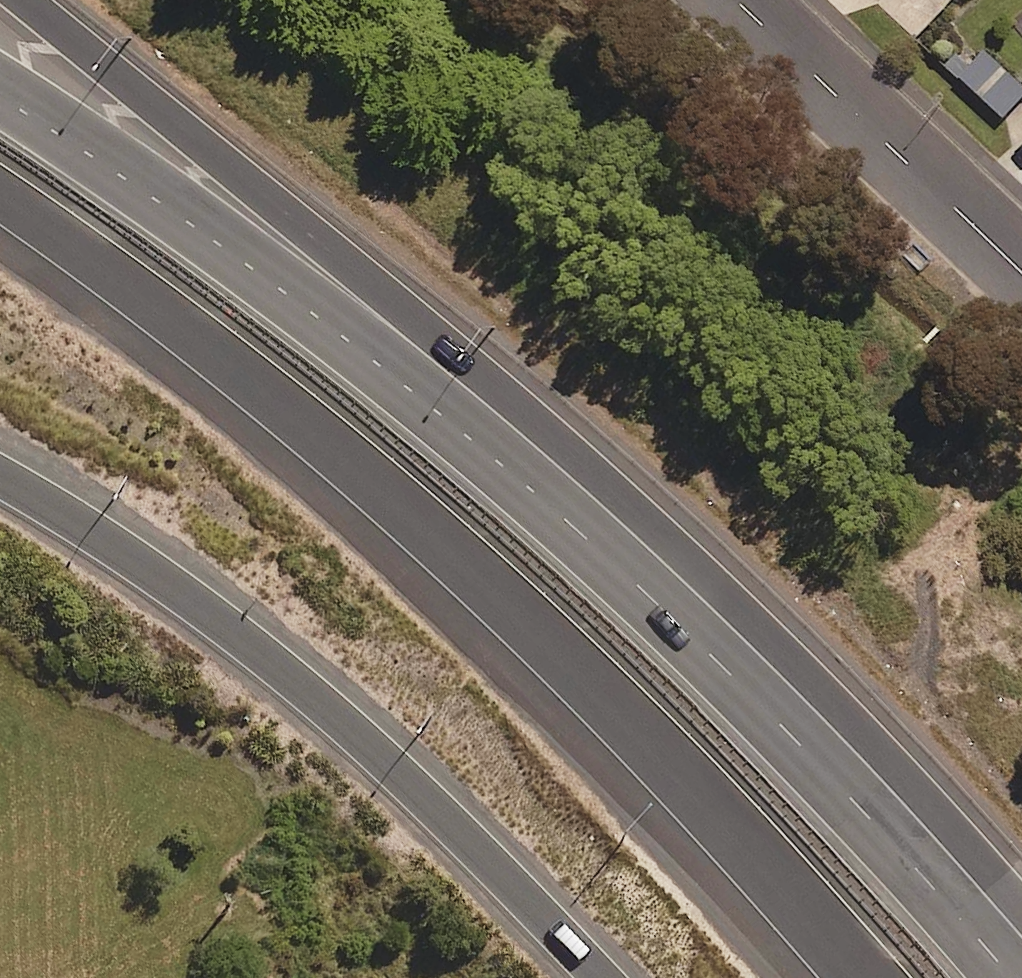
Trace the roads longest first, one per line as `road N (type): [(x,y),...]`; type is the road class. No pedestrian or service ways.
road 1 (motorway): [(23,0),(413,312),(604,478),(881,753),(1021,910)]
road 2 (motorway): [(0,98),(342,332),(524,485),(796,740),(1009,977)]
road 3 (motorway): [(865,977),(564,655),(416,520),(260,389),(0,198)]
road 4 (motorway): [(600,977),(225,614),(0,478)]
road 5 (residential): [(738,0),(1021,267)]

